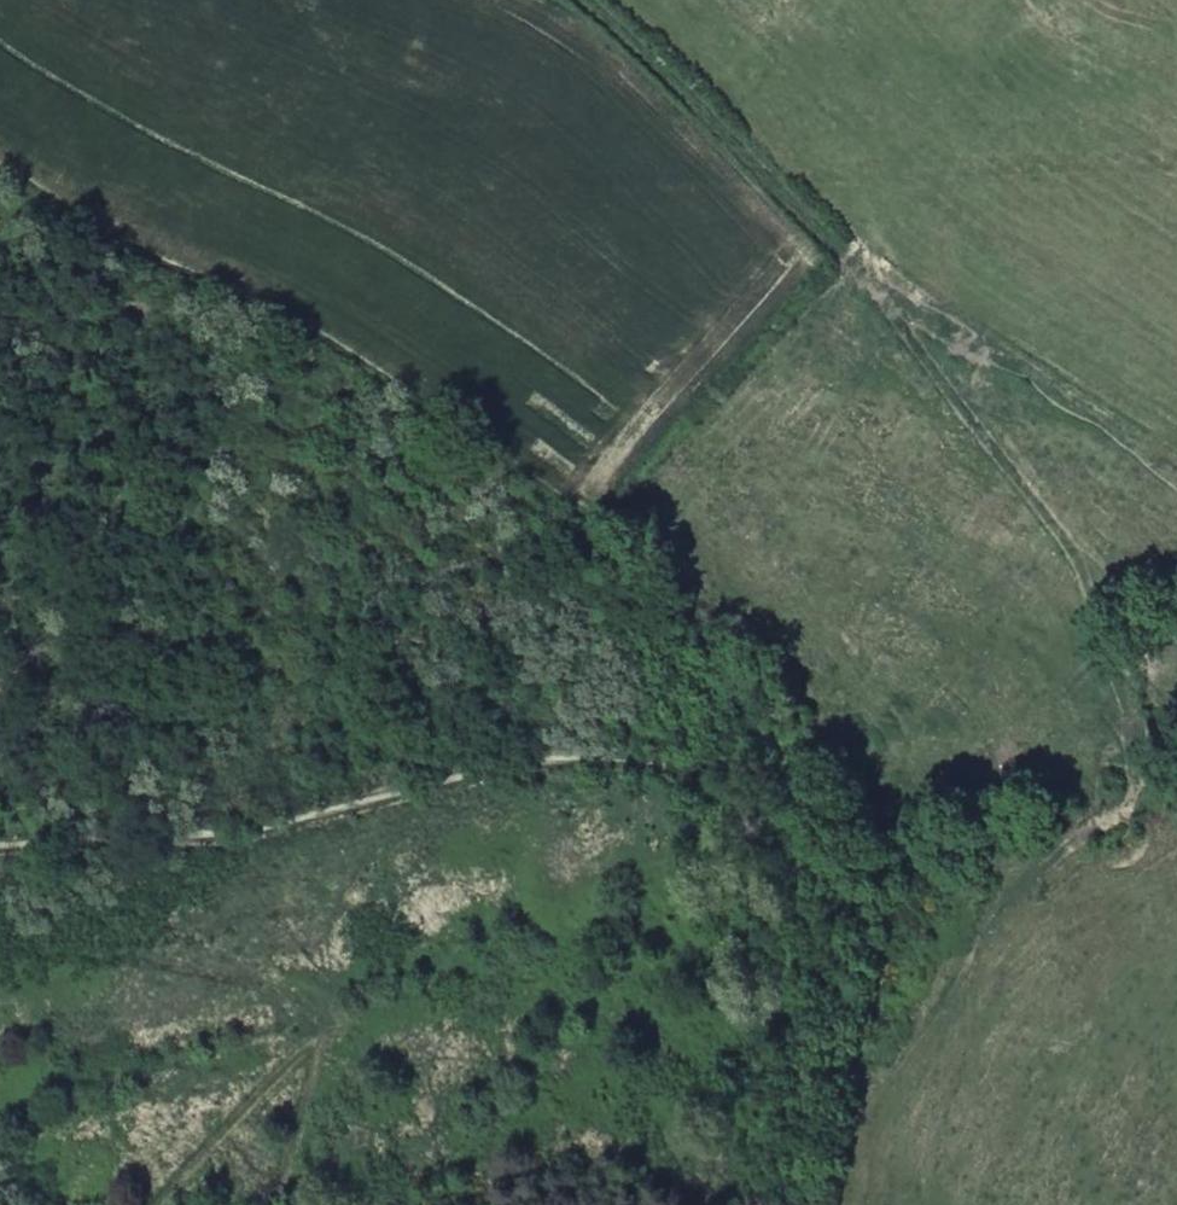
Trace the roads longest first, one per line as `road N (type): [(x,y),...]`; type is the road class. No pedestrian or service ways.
road 1 (track): [(810,1204),(864,912),(865,867),(835,816),(794,772),(759,759),(524,761),(239,832),(0,848)]
road 2 (track): [(839,244),(583,0)]

